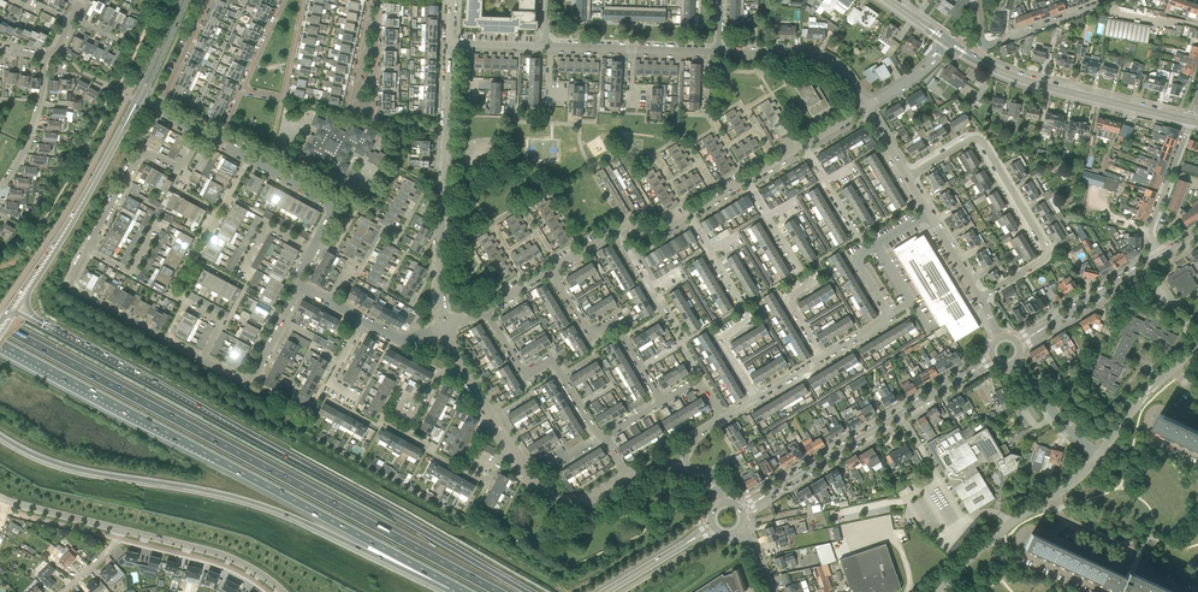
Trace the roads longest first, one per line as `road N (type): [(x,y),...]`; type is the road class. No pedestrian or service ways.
road 1 (motorway): [(528,591),(11,309)]
road 2 (motorway): [(499,591),(0,324)]
road 3 (motorway): [(0,343),(452,584)]
road 4 (motorway): [(0,436),(94,473),(255,503),(452,584)]
road 5 (residential): [(252,379),(243,383),(69,284),(141,150),(176,168),(200,134)]
road 6 (tertiary): [(741,510),(994,358)]
road 7 (residential): [(979,299),(1043,260),(1046,248),(977,140),(909,178)]
road 8 (residential): [(629,478),(579,503),(542,494),(446,326)]
road 9 (residential): [(446,326),(450,42)]
road 10 (residential): [(371,0),(349,105),(375,111),(380,0)]
road 11 (residential): [(757,397),(721,338),(752,320),(689,215)]
road 12 (tertiary): [(1190,121),(1038,85),(975,59)]
road 13 (residential): [(301,287),(298,277),(336,207),(218,143)]
road 14 (residential): [(822,358),(787,299),(810,285),(746,180)]
road 15 (tertiary): [(11,309),(124,127)]
road 16 (residential): [(941,591),(988,541),(1098,455)]
road 17 (residential): [(604,437),(552,359),(524,375),(485,311)]
road 18 (residential): [(663,402),(615,323),(592,337),(552,271)]
road 19 (residential): [(700,380),(679,344),(685,340),(614,233)]
road 20 (residential): [(719,51),(545,45)]
road 21 (tertiary): [(283,591),(219,554),(124,531)]
road 22 (residential): [(866,107),(830,63),(719,51)]
road 23 (tertiary): [(1018,344),(1162,257)]
road 24 (residential): [(1190,121),(1150,231),(1162,257)]
road 25 (residential): [(1098,455),(1160,381),(1197,349)]
road 26 (residential): [(243,92),(281,100),(304,0)]
road 27 (residential): [(0,185),(27,143),(45,56)]
road 28 (residential): [(983,47),(1107,0)]
road 29 (tertiary): [(124,531),(0,499)]
road 30 (residential): [(1098,455),(1063,426),(1014,362)]
road 31 (tertiary): [(606,591),(714,527)]
road 32 (residential): [(866,252),(801,147)]
road 33 (residential): [(157,111),(209,0)]

